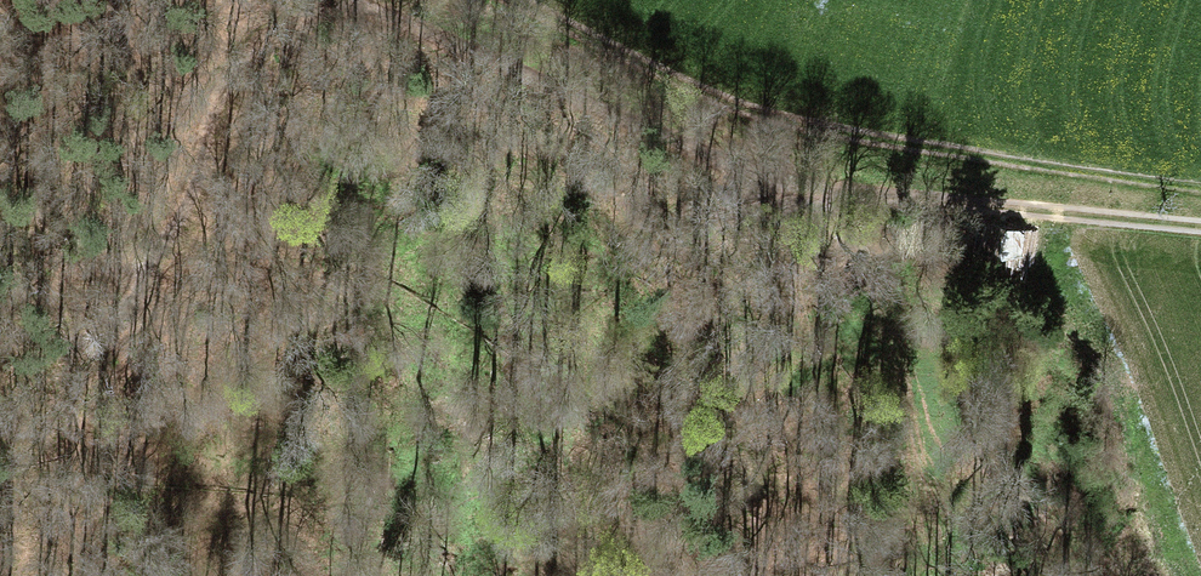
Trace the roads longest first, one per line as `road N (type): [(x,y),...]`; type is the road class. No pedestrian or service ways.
road 1 (track): [(1200,230),(824,191),(755,174),(343,0)]
road 2 (track): [(1200,189),(862,141),(767,119),(651,74),(509,0)]
road 3 (track): [(173,238),(208,228),(279,120),(330,89),(542,125),(651,184),(705,202),(793,183)]
road 4 (track): [(705,202),(734,336),(735,482),(743,502),(829,515),(911,504),(929,509),(941,518),(938,539),(907,575)]
road 5 (track): [(0,325),(62,348),(109,326),(190,209),(237,73),(333,0)]
road 6 (track): [(641,575),(580,508),(516,485),(455,493),(318,575)]

